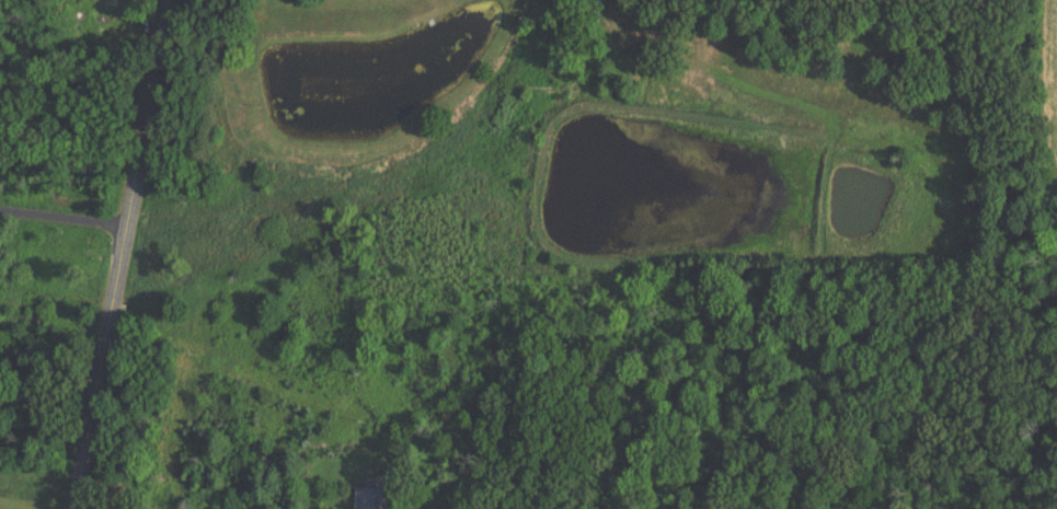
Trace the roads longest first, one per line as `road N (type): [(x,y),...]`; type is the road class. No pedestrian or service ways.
road 1 (residential): [(81,508),(176,0)]

